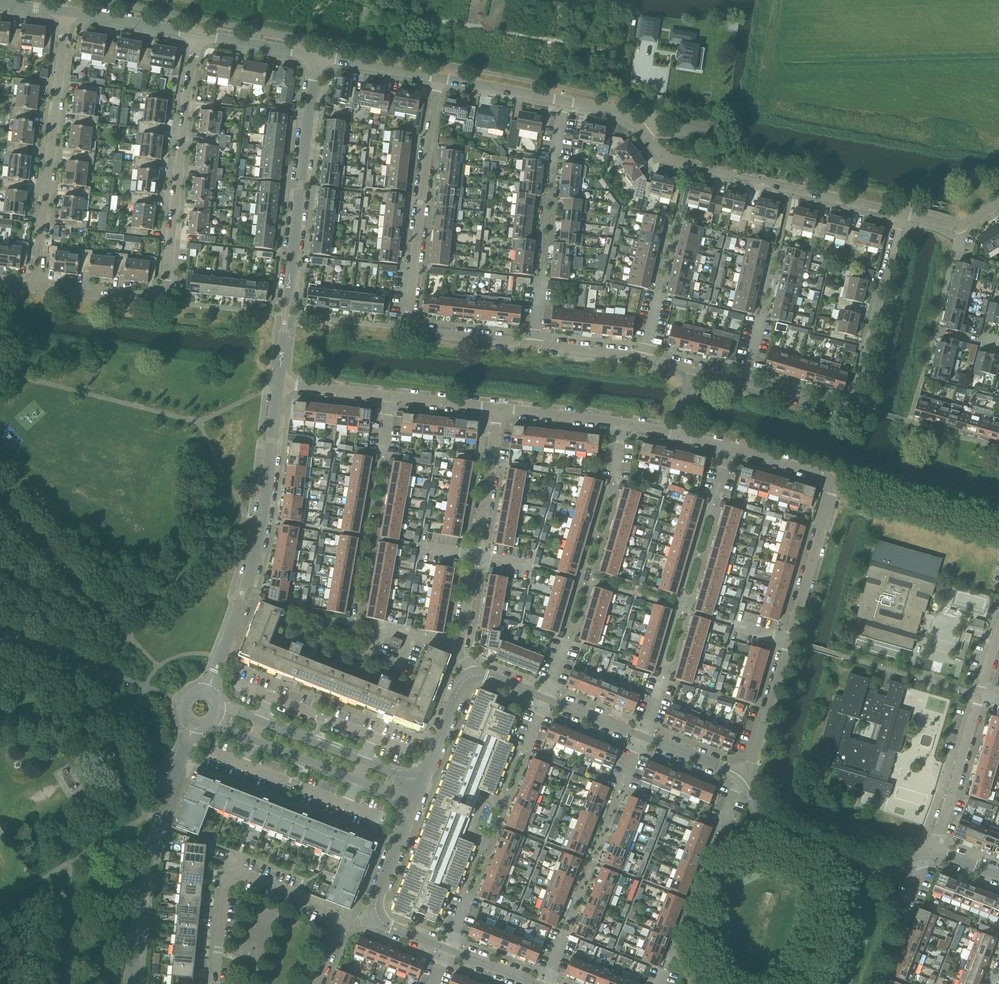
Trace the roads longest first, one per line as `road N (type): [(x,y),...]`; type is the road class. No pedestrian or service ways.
road 1 (residential): [(36,288),(166,300),(199,36)]
road 2 (residential): [(534,343),(428,332),(409,318),(440,78)]
road 3 (unclassified): [(279,384),(317,57)]
road 4 (unclassified): [(208,691),(264,519),(279,384)]
road 5 (residential): [(745,381),(845,410),(854,405),(902,213)]
road 6 (residential): [(36,288),(67,12)]
road 7 (residential): [(787,639),(834,478),(730,449)]
road 8 (residential): [(651,139),(666,157),(902,213)]
road 9 (tertiary): [(137,983),(161,823),(195,725)]
road 10 (residential): [(215,983),(225,885),(234,875),(297,897),(340,925)]
road 11 (tertiary): [(932,849),(868,864),(770,825),(744,776)]
road 12 (residential): [(463,649),(292,609)]
road 13 (tertiary): [(252,739),(413,802)]
road 14 (tertiary): [(421,782),(260,720)]
road 15 (residential): [(932,849),(979,695)]
road 16 (residential): [(478,556),(499,409)]
road 17 (residential): [(744,776),(787,639)]
road 18 (residential): [(269,697),(403,748)]
road 19 (unclassified): [(199,36),(67,12)]
road 20 (residential): [(499,409),(625,425)]
road 21 (residential): [(564,101),(440,78)]
road 22 (residential): [(440,78),(317,57)]
road 23 (unclassified): [(317,57),(199,36)]

